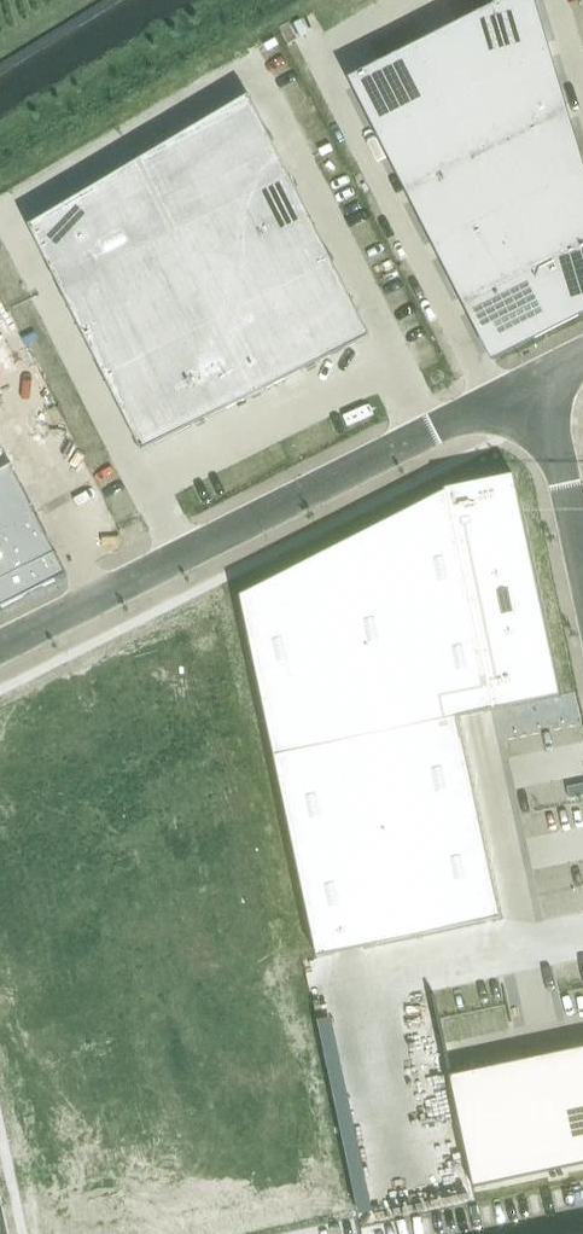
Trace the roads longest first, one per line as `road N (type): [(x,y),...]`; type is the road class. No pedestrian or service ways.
road 1 (unclassified): [(0,654),(543,372)]
road 2 (unclassified): [(543,372),(582,551)]

